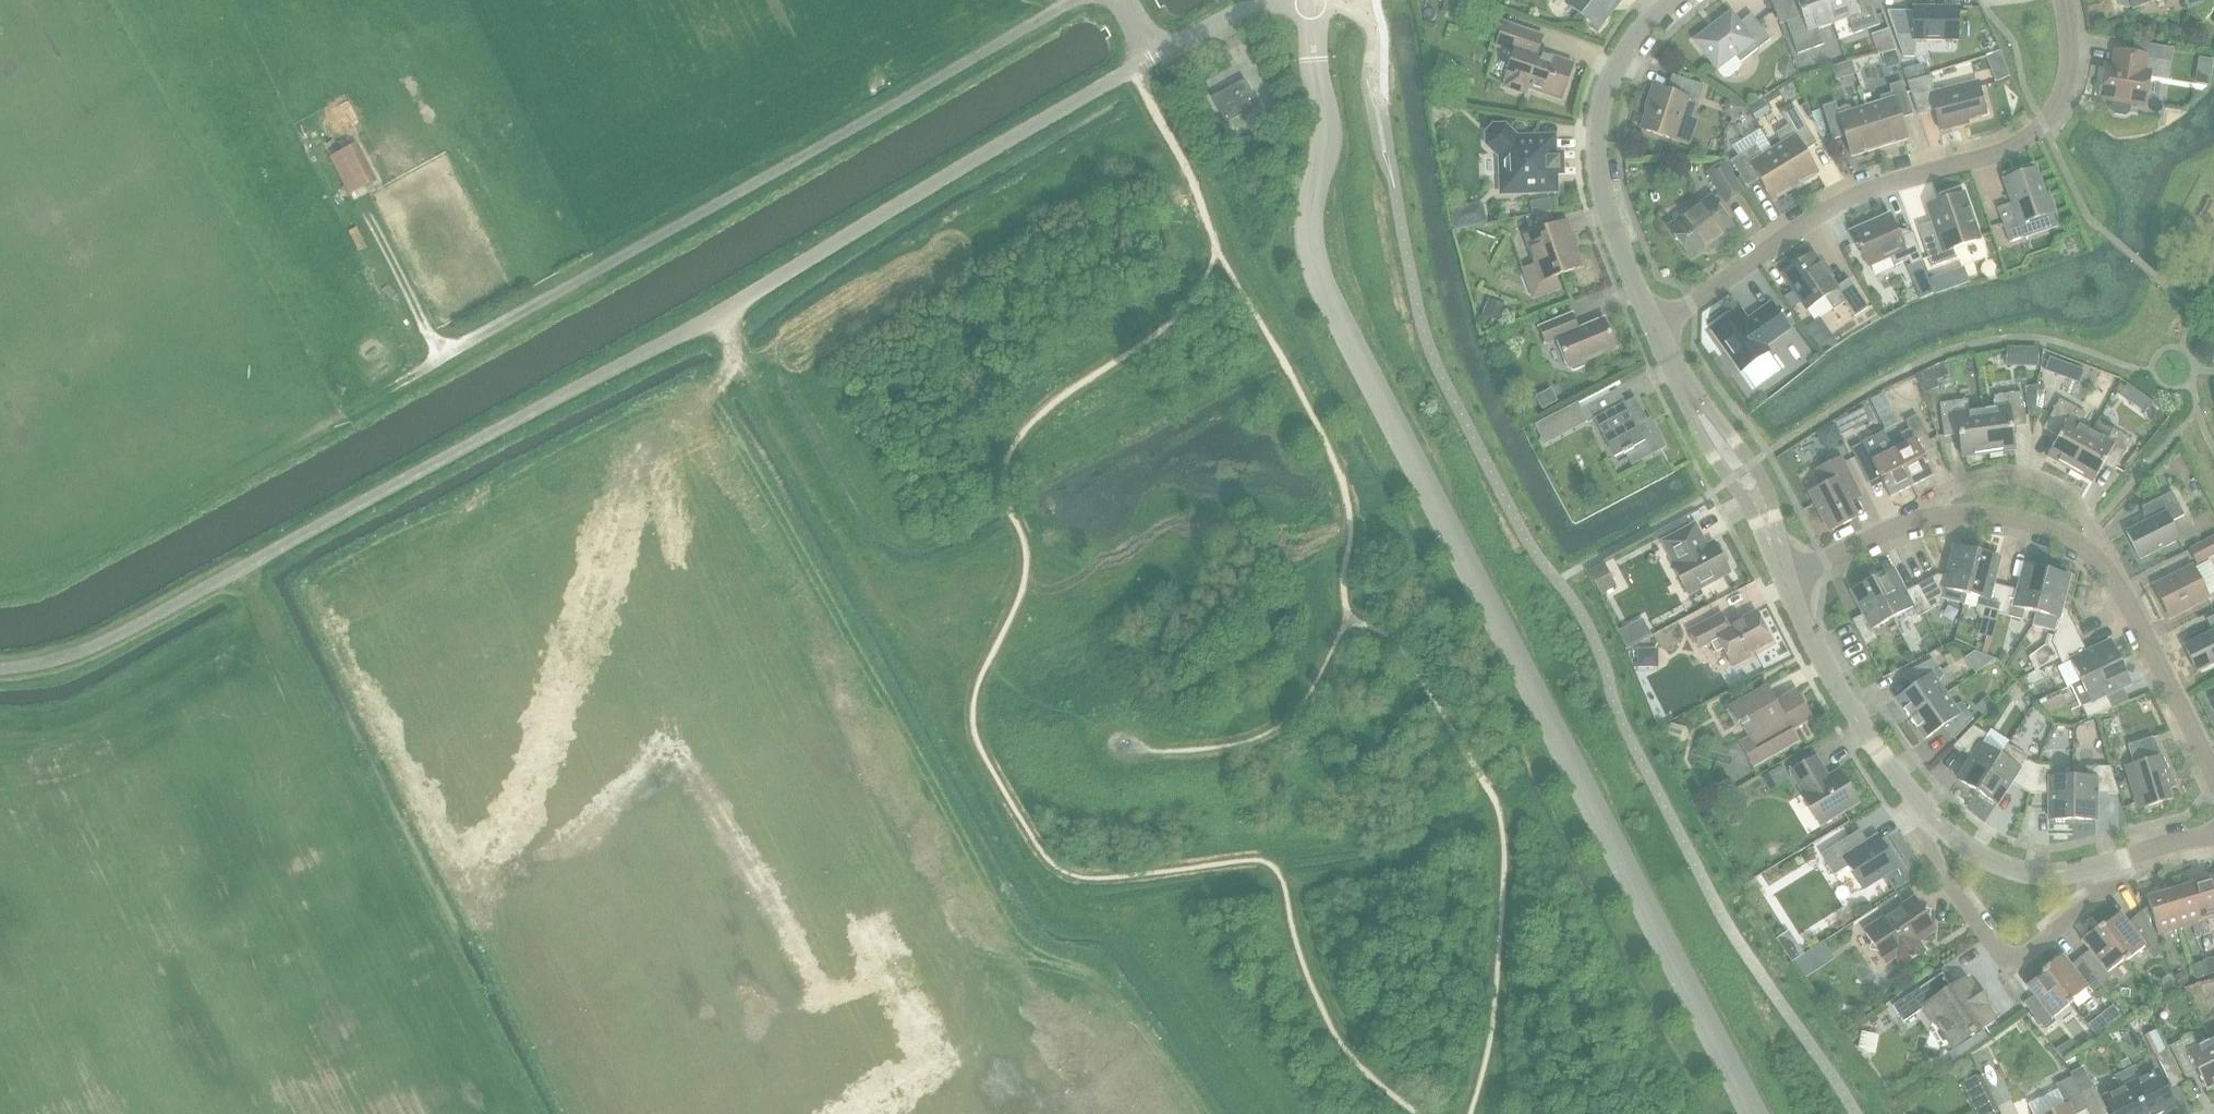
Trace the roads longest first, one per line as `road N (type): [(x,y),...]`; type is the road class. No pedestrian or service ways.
road 1 (unclassified): [(0,671),(50,664),(133,632),(714,321),(1155,55),(1233,17),(1313,5)]
road 2 (tertiary): [(1751,1113),(1628,884),(1490,599),(1318,287),(1306,233),(1323,131),(1313,5)]
road 3 (residential): [(1656,327),(1810,220),(1894,180),(2001,154),(2046,129),(2066,89),(2070,43),(2061,0)]
road 4 (track): [(0,592),(48,578),(443,358)]
road 5 (residential): [(1656,327),(1602,201),(1598,164),(1618,60),(1669,0)]
road 6 (residential): [(1940,828),(1938,867),(2011,963),(2099,896),(2116,866)]
road 7 (residential): [(1940,828),(1874,750),(1823,665),(1789,583)]
road 8 (residential): [(1789,583),(1656,327)]
road 9 (residential): [(2213,775),(2123,593),(2095,560)]
road 10 (residential): [(2095,560),(2081,508),(2065,487),(2029,474),(1991,477),(1953,493),(1928,520)]
road 11 (residential): [(2116,866),(2049,873),(1994,864),(1940,828)]
road 12 (residential): [(2095,560),(2079,542),(2018,519),(1928,520)]
road 13 (residential): [(1928,520),(1789,583)]

